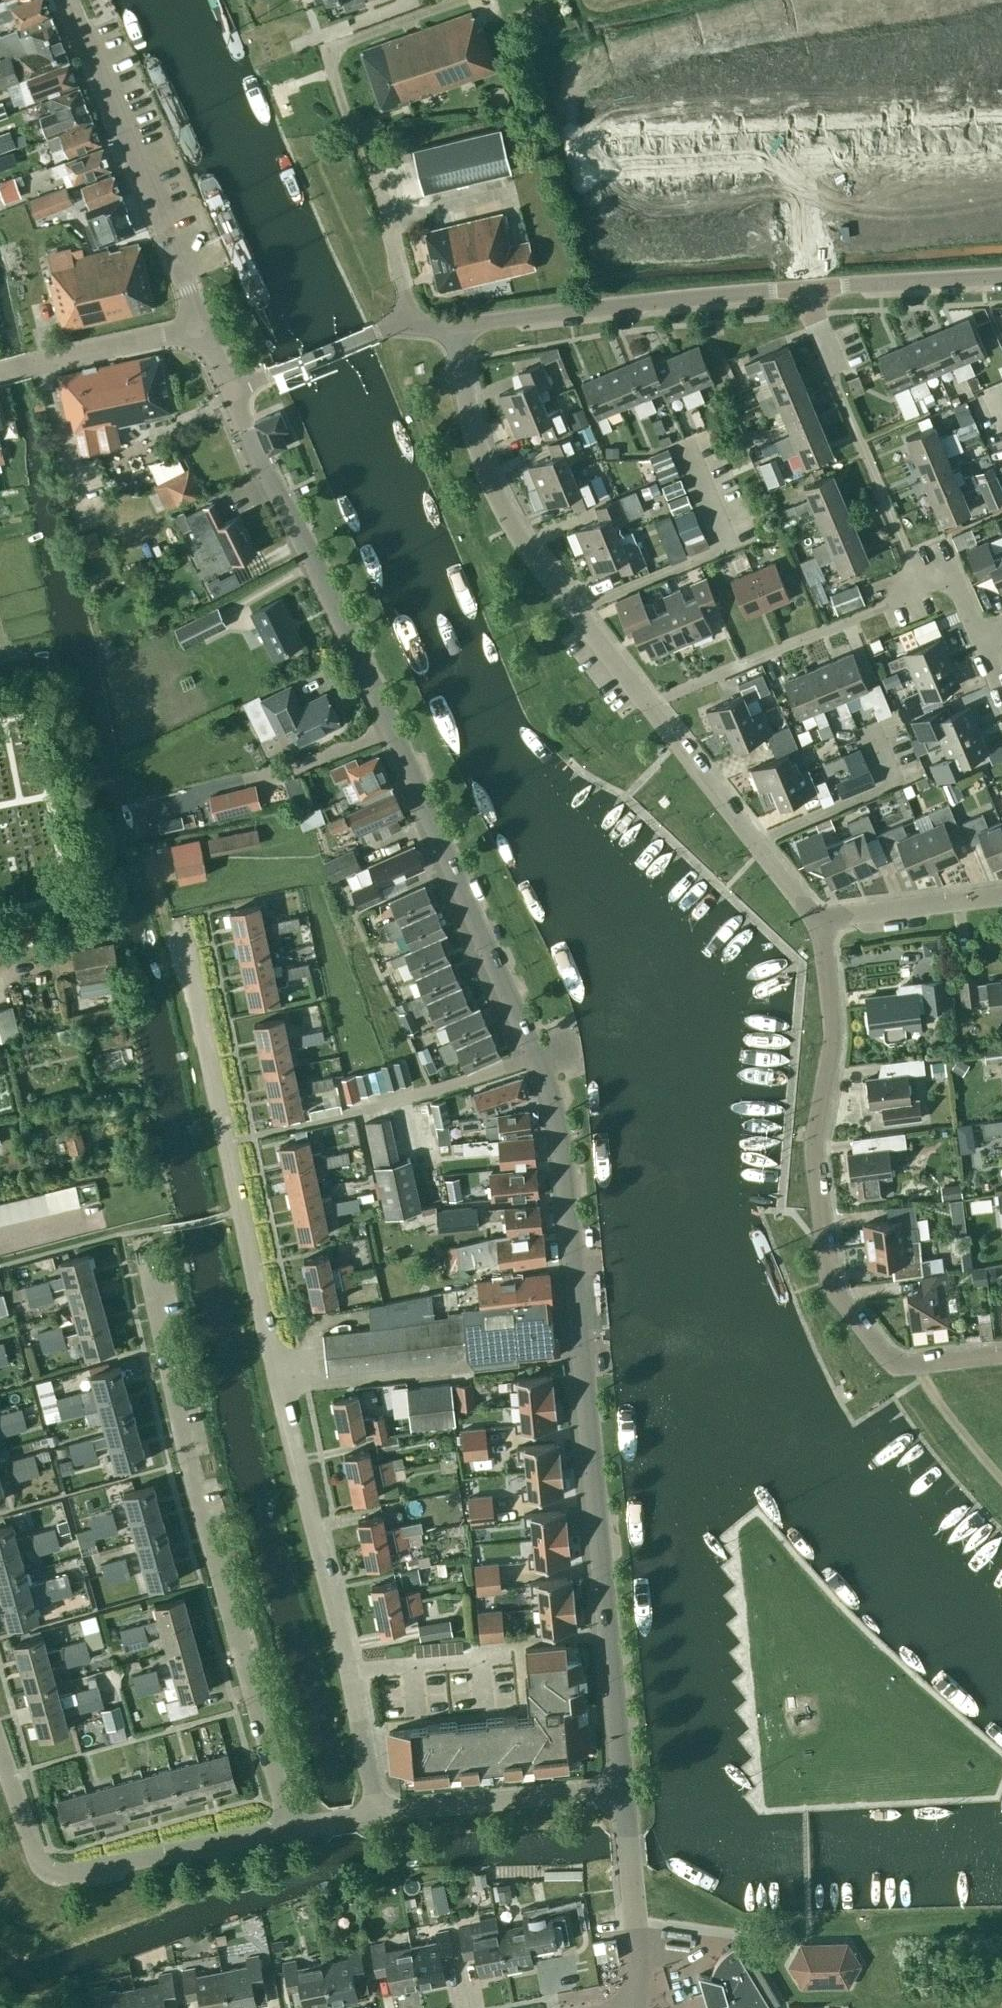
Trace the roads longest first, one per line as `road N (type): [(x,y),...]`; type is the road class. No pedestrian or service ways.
road 1 (unclassified): [(623,1790),(556,1110),(356,649),(230,390)]
road 2 (residential): [(379,1814),(180,917)]
road 3 (residential): [(285,1829),(190,1467),(141,1238)]
road 4 (residential): [(1001,1353),(897,1366),(829,1279),(813,1150),(833,1036),(817,921)]
road 5 (residential): [(454,325),(468,419),(498,505),(649,707)]
road 6 (unclassified): [(454,325),(810,288)]
road 7 (unclassified): [(202,326),(69,0)]
road 8 (residential): [(920,589),(831,376),(810,288)]
road 9 (residential): [(649,707),(920,589)]
road 10 (residential): [(406,323),(390,238),(329,49)]
road 11 (residential): [(649,707),(817,921)]
road 12 (residential): [(379,1814),(623,1790)]
road 13 (residential): [(45,1869),(63,1873),(285,1829)]
road 14 (unclassified): [(625,2007),(639,1970),(623,1790)]
road 15 (residential): [(0,371),(202,326)]
road 16 (residential): [(798,137),(1001,130)]
road 17 (residential): [(602,145),(798,137)]
road 18 (unclassified): [(810,288),(1001,276)]
road 19 (unclassified): [(230,390),(406,323)]
road 20 (residential): [(817,921),(1001,896)]
road 21 (residential): [(798,137),(810,288)]
road 22 (track): [(919,1364),(942,1407),(1001,1478)]
road 23 (residential): [(45,1869),(0,1755)]

